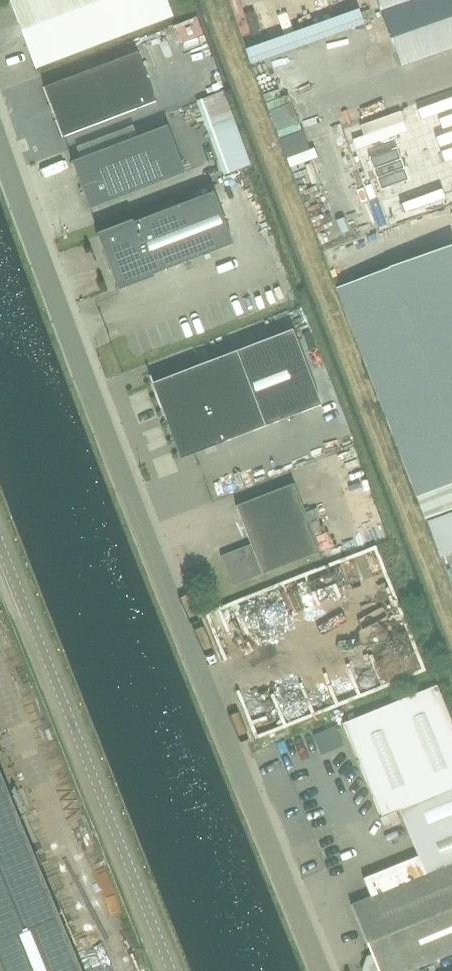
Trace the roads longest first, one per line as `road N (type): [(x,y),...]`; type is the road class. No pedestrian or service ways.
road 1 (residential): [(320,970),(0,143)]
road 2 (unclassified): [(172,970),(0,541)]

